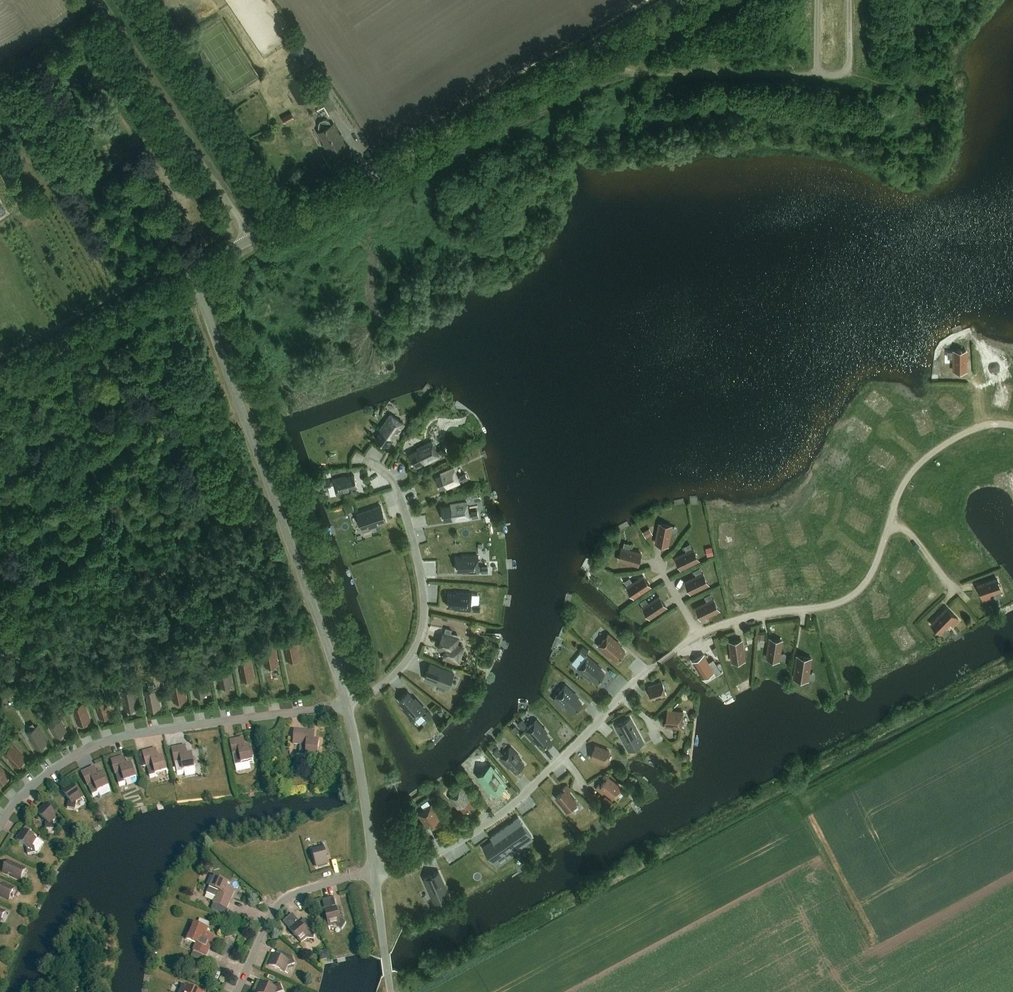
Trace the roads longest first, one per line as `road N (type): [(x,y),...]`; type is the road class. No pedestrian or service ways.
road 1 (unclassified): [(252,240),(686,0)]
road 2 (unclassified): [(346,703),(194,273)]
road 3 (residential): [(374,873),(436,854),(502,814),(652,666),(697,635)]
road 4 (residential): [(0,825),(33,785),(92,746),(346,703)]
road 5 (residential): [(346,703),(399,671),(422,632),(420,572),(396,486),(366,462)]
road 6 (unclassified): [(252,240),(94,0)]
road 7 (residential): [(697,635),(852,595),(890,524)]
road 8 (unclassified): [(0,383),(194,273)]
road 9 (residential): [(239,991),(285,900),(374,873)]
road 10 (unclassified): [(374,873),(346,703)]
road 11 (residential): [(890,524),(900,488),(922,461),(969,430),(1012,425)]

